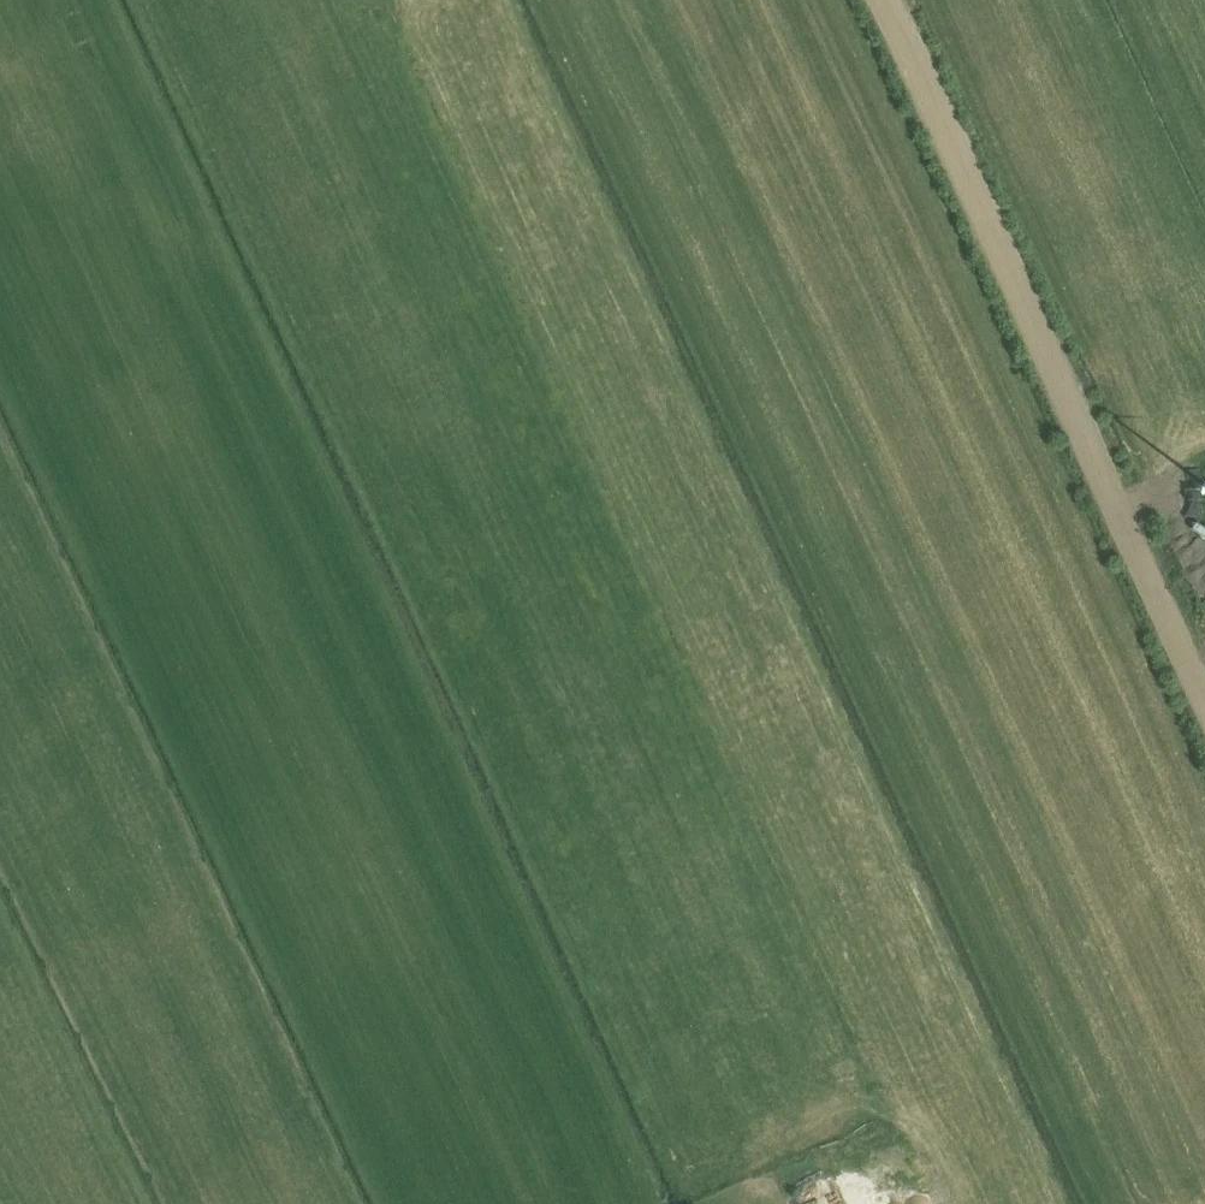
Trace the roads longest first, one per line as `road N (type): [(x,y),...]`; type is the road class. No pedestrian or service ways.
road 1 (track): [(1204,709),(868,0)]

